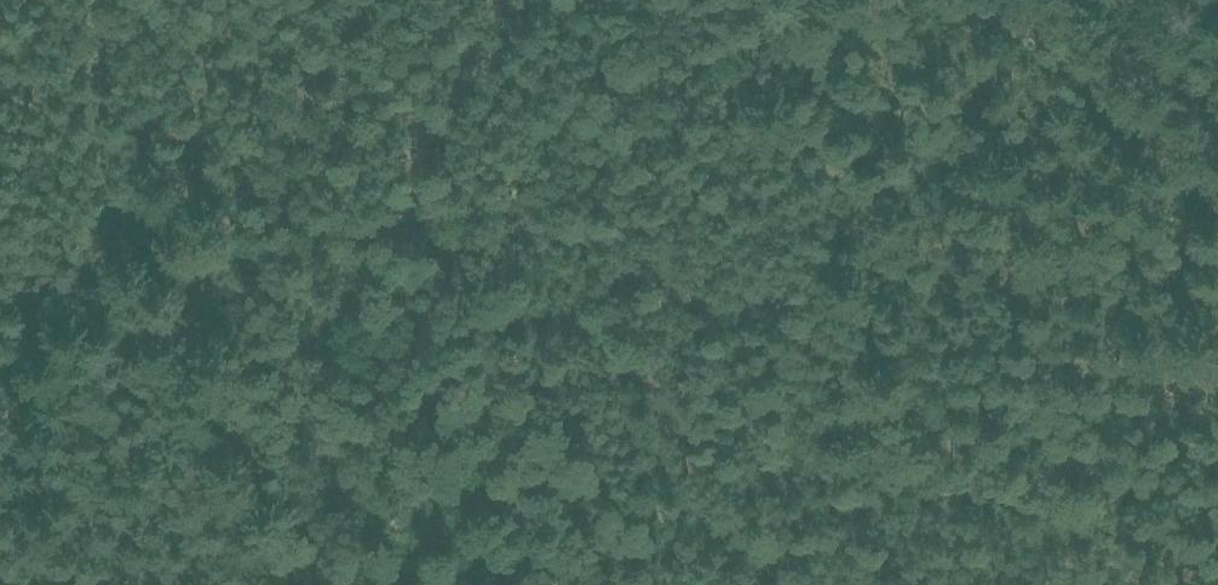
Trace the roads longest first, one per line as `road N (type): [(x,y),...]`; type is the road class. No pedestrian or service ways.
road 1 (track): [(1057,0),(1217,153)]

